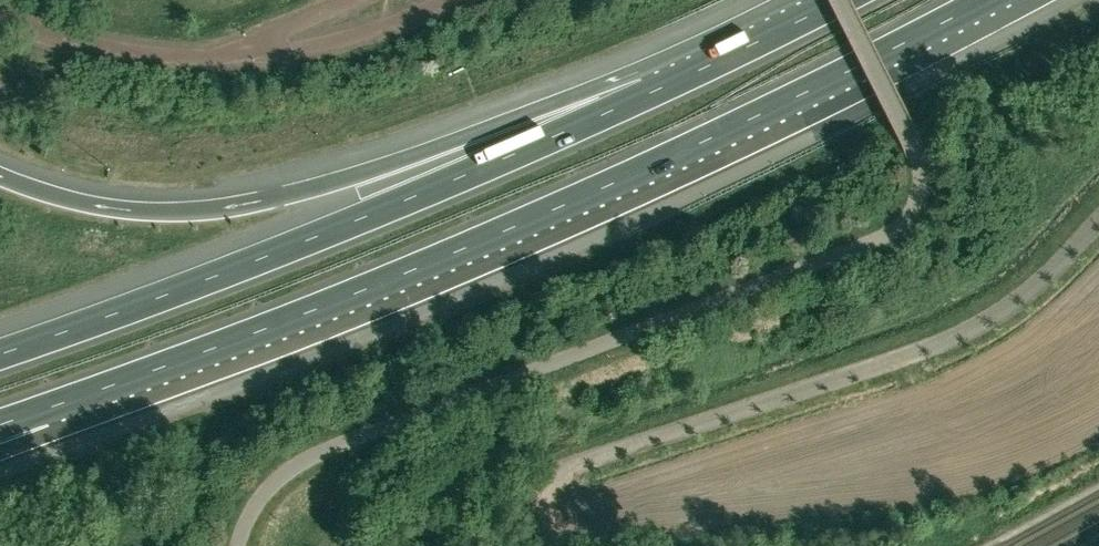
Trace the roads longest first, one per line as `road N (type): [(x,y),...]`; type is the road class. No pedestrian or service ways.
road 1 (motorway): [(52,407),(458,254),(676,159),(986,0)]
road 2 (motorway): [(654,90),(283,249),(0,356)]
road 3 (unclassified): [(555,545),(542,526),(539,493),(551,474),(962,335),(1025,295),(1098,222)]
road 4 (motorway): [(654,90),(284,196),(205,210),(76,202),(0,176)]
road 5 (motorway): [(837,0),(654,90)]

